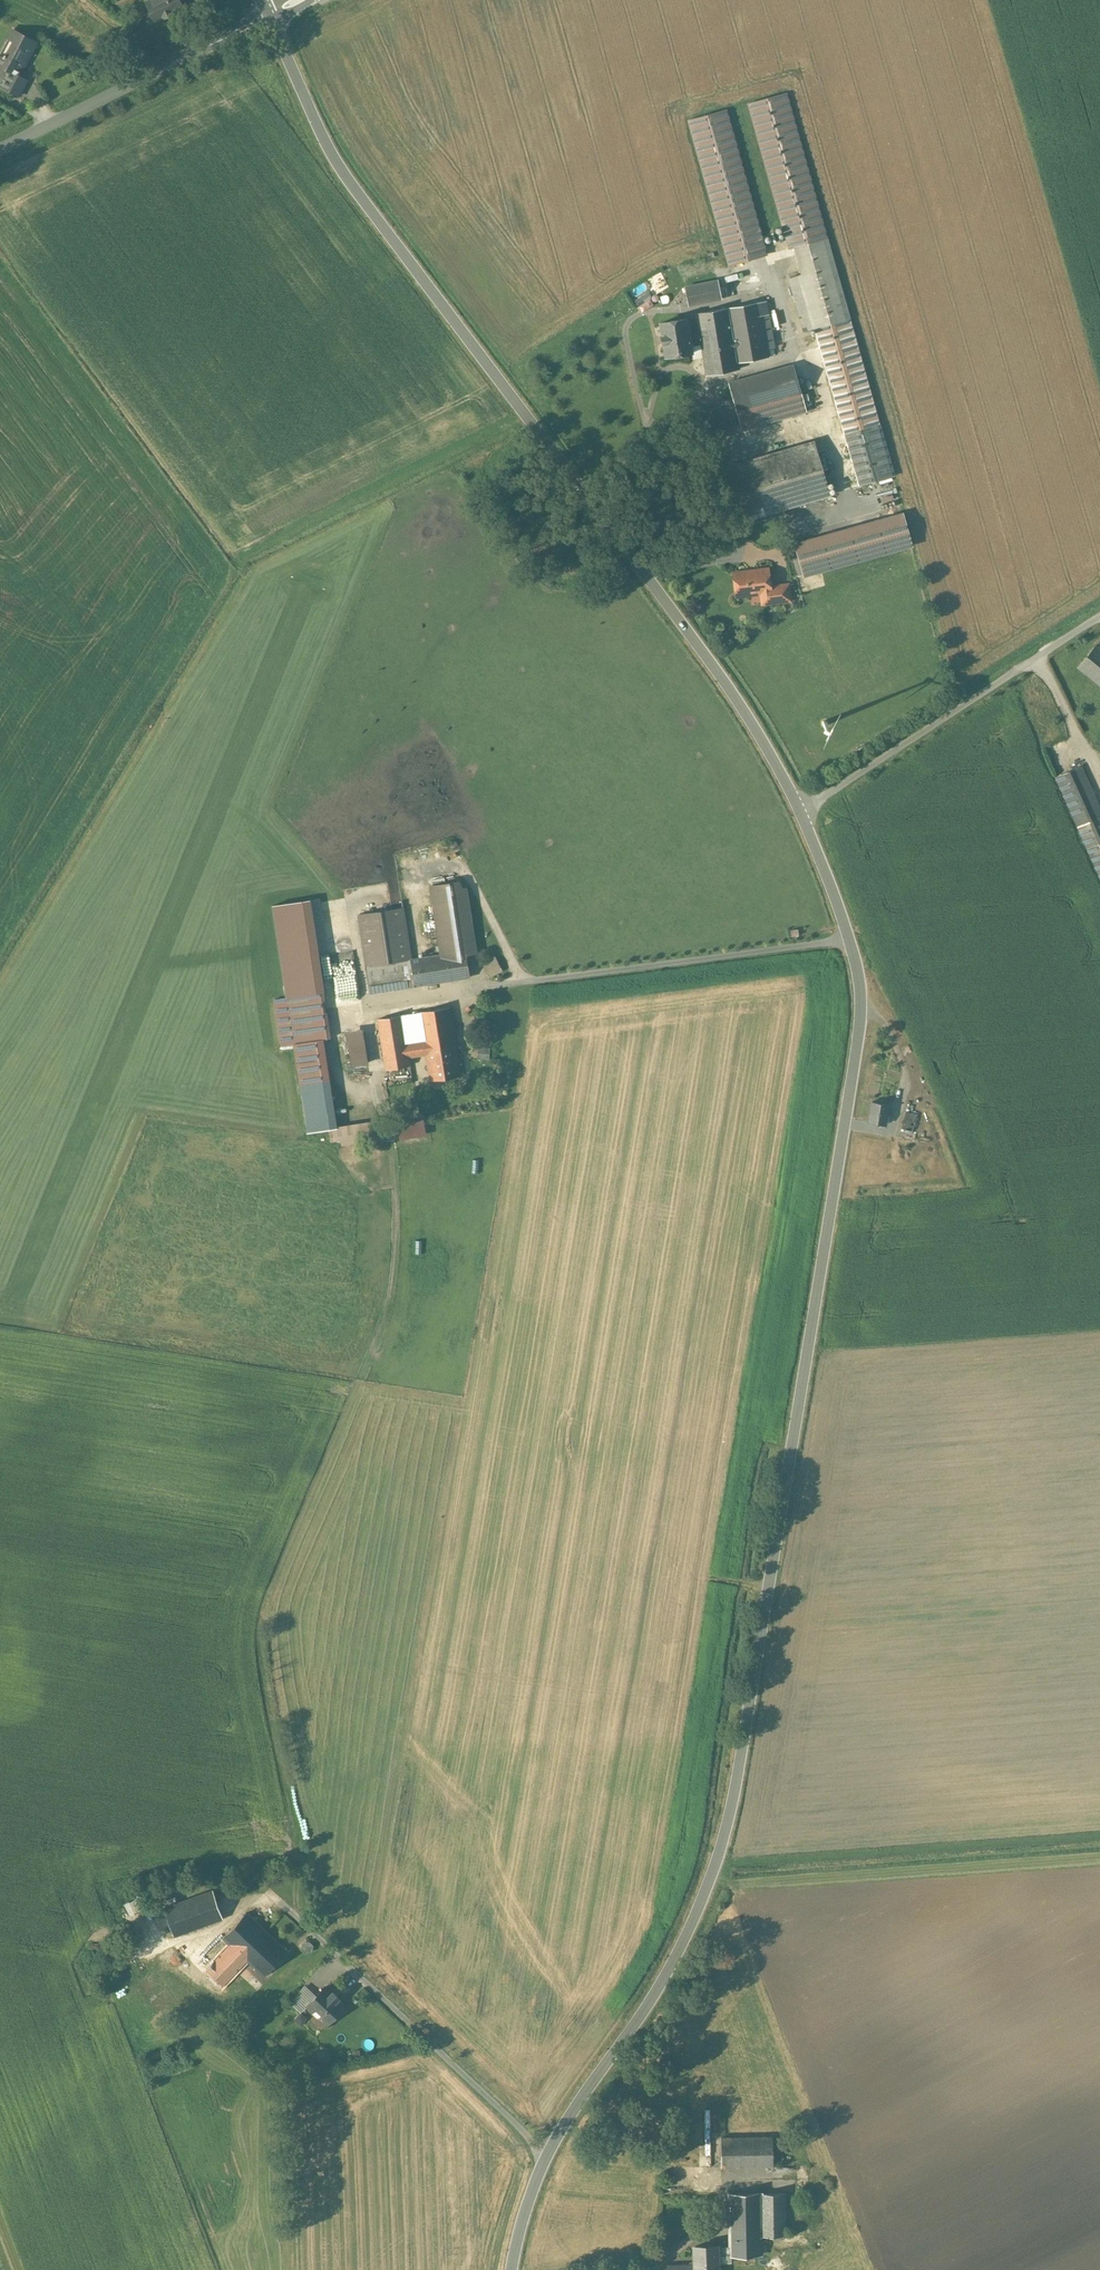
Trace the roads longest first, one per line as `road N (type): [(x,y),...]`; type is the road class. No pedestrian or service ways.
road 1 (tertiary): [(514,2269),(548,2155),(674,1963),(697,1912),(740,1763),(859,1032),(855,958),(801,810)]
road 2 (tertiary): [(801,810),(682,620),(332,153),(270,17)]
road 3 (track): [(293,1913),(298,1852),(267,1694),(265,1623),(388,1304),(396,1236),(391,1137)]
road 4 (unclassified): [(1099,616),(801,810)]
road 5 (unclassified): [(0,150),(270,17)]

